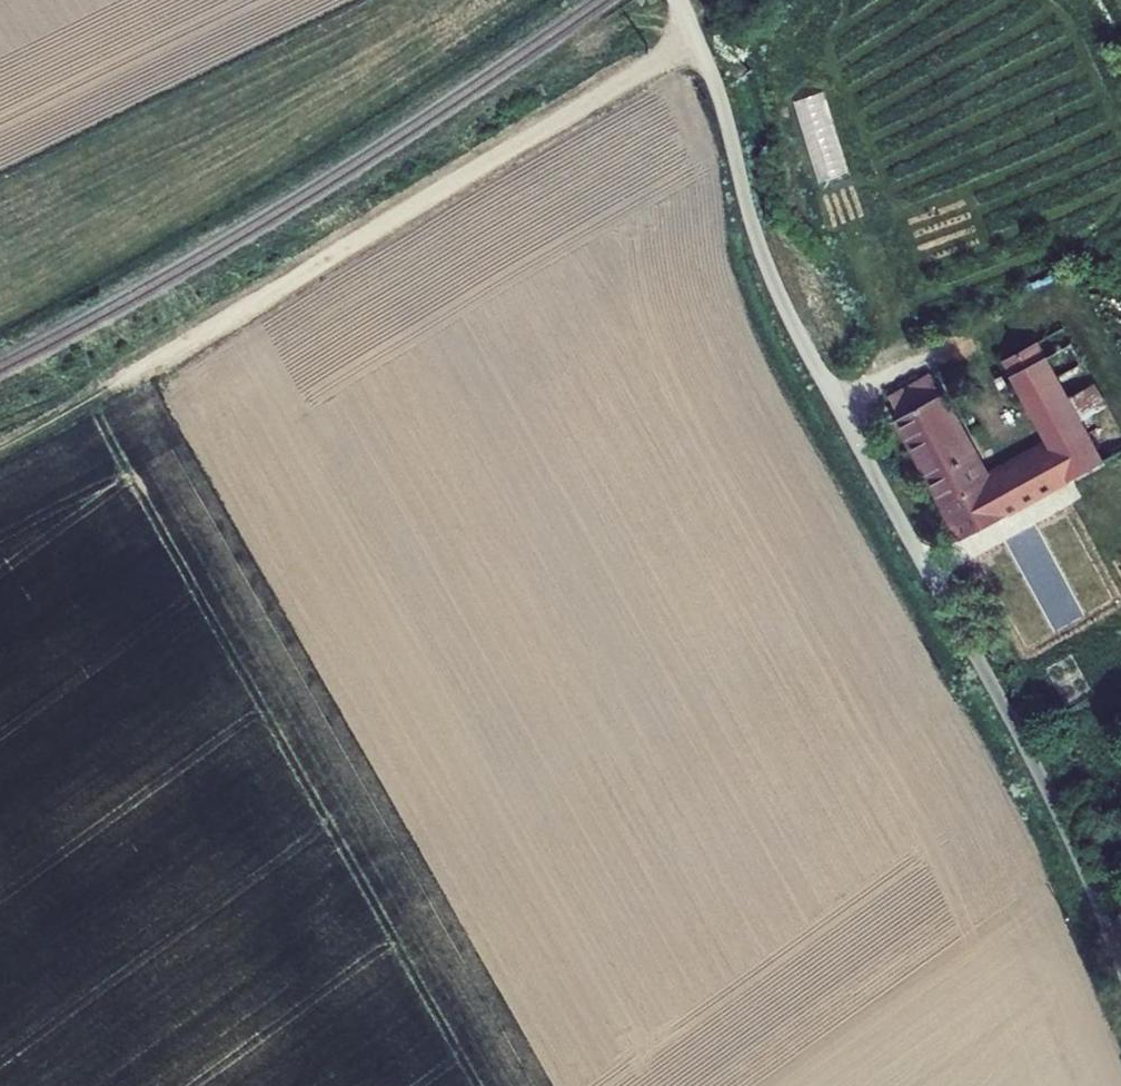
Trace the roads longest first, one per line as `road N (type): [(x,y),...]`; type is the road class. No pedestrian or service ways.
road 1 (unclassified): [(679,0),(718,95),(775,291),(1040,780),(1120,969)]
road 2 (track): [(110,388),(694,36)]

